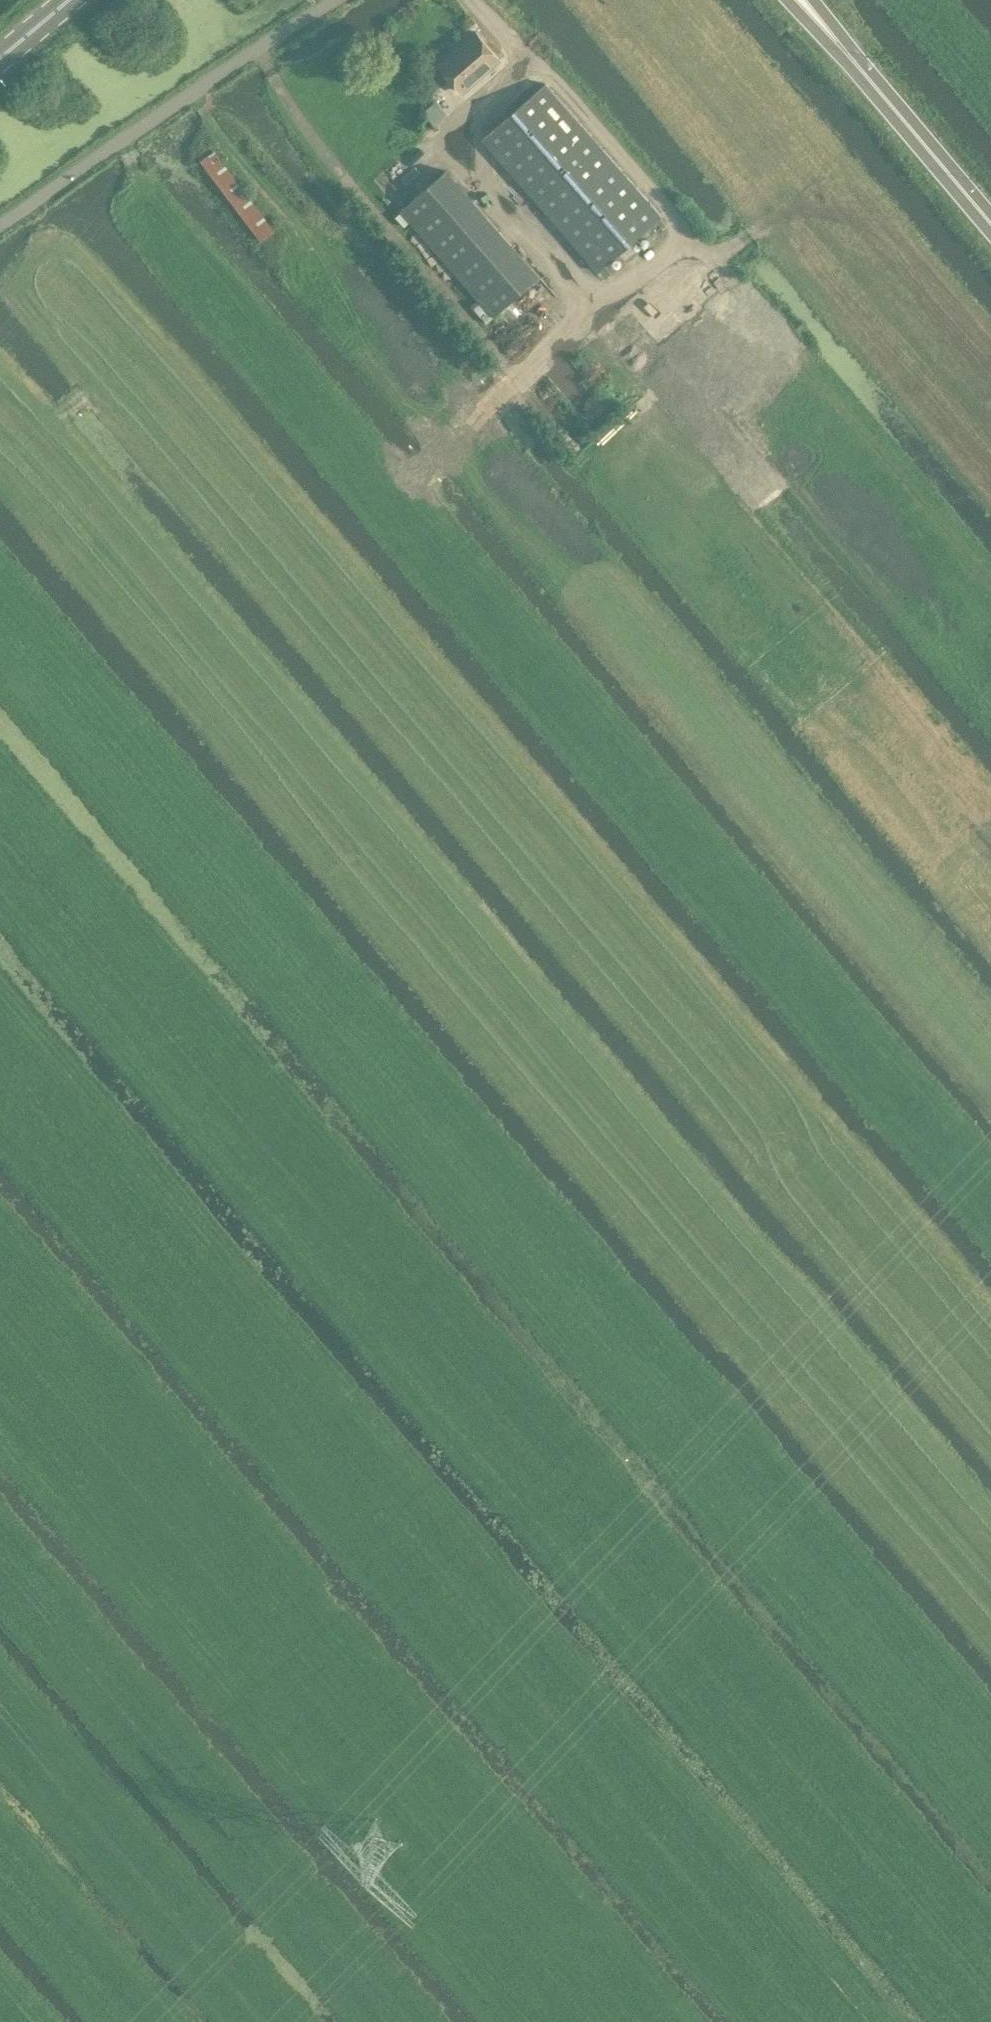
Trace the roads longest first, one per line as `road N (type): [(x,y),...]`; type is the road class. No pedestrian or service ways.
road 1 (unclassified): [(0,226),(334,0)]
road 2 (secondary): [(990,224),(859,67)]

